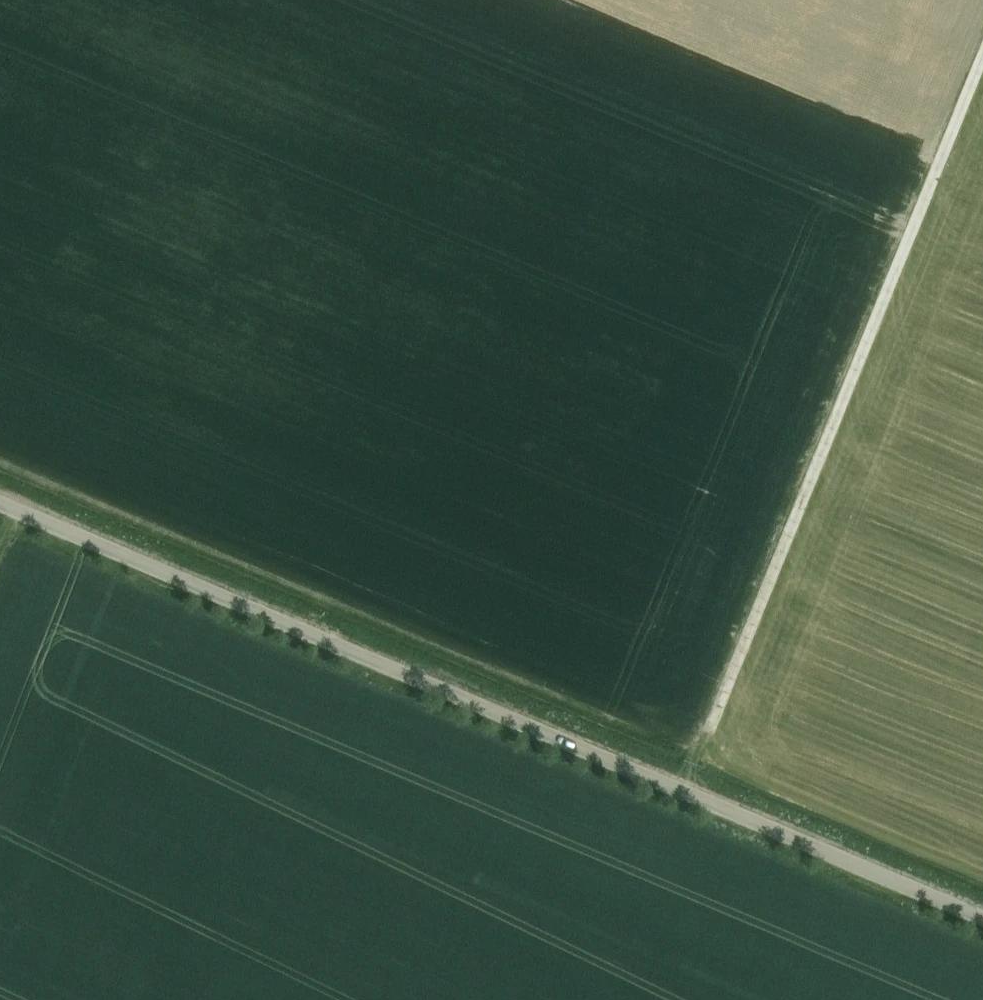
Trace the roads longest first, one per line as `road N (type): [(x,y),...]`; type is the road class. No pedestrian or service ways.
road 1 (unclassified): [(982,919),(0,504)]
road 2 (track): [(982,58),(711,724)]

